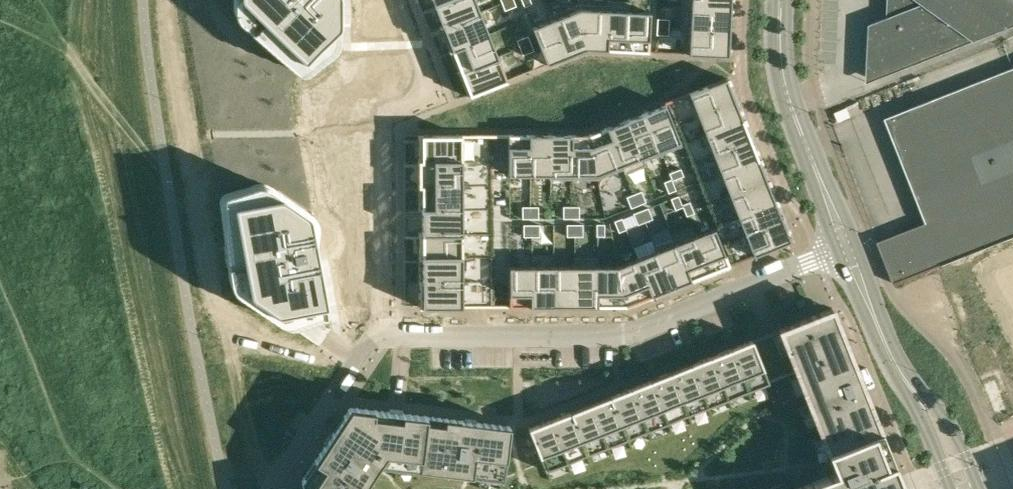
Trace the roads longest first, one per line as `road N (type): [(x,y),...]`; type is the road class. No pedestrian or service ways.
road 1 (residential): [(382,339),(609,336),(846,247)]
road 2 (residential): [(382,339),(364,133),(380,23),(373,0)]
road 3 (tertiary): [(846,247),(789,99),(780,64),(780,0)]
road 4 (residential): [(273,488),(382,339)]
road 5 (tertiary): [(907,380),(846,247)]
road 6 (tertiary): [(978,488),(955,433),(907,380)]

